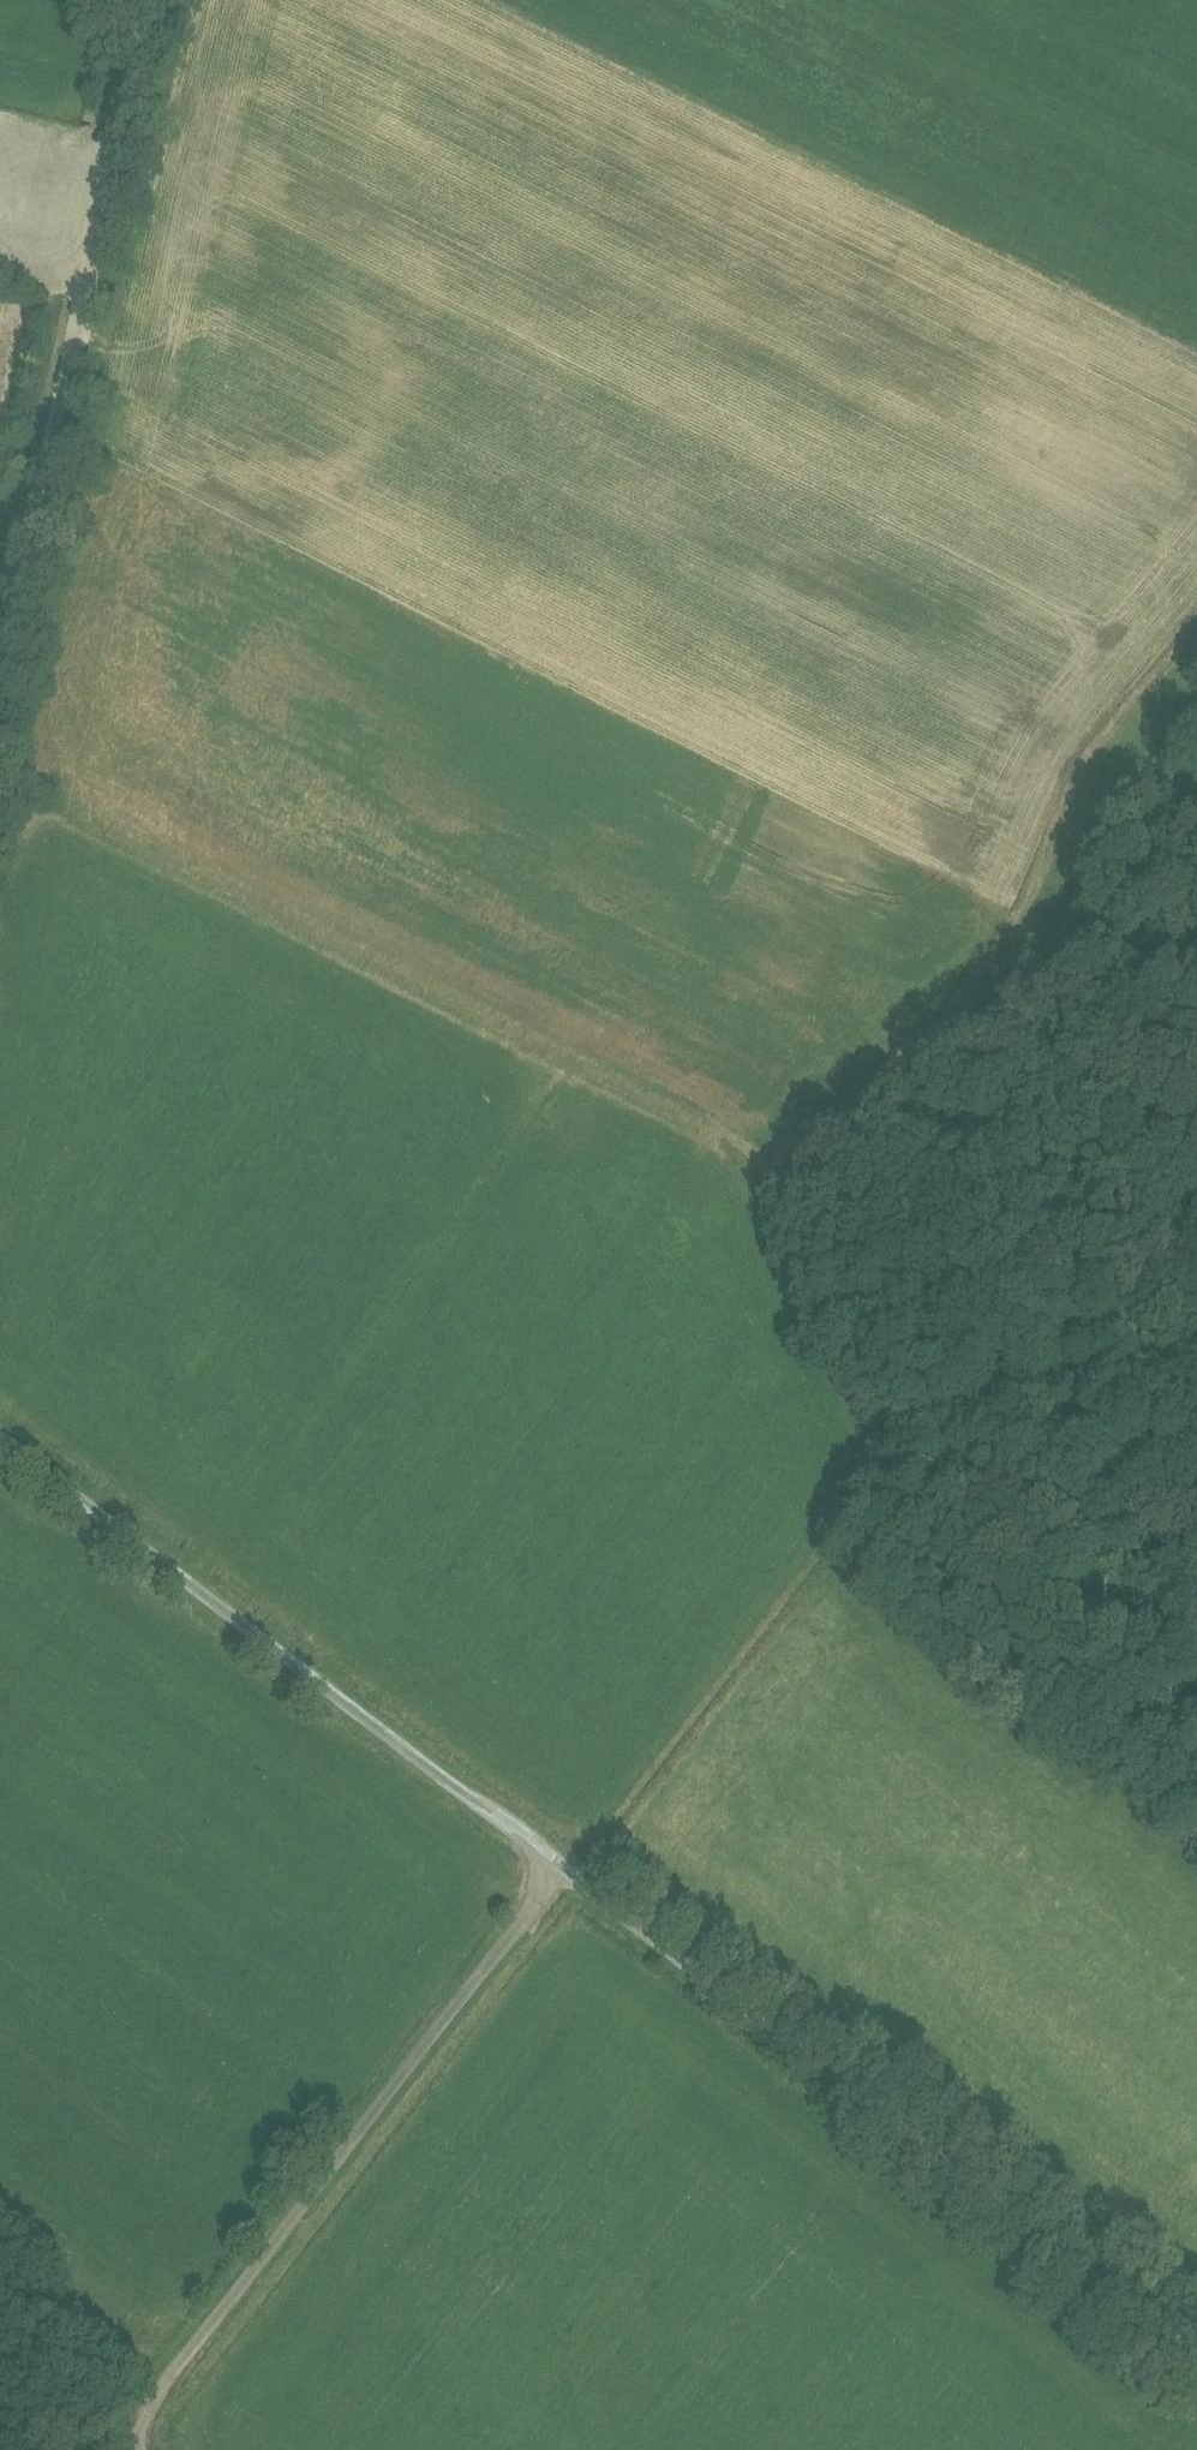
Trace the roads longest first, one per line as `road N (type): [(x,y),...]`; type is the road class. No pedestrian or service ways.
road 1 (residential): [(0,1432),(1196,2333)]
road 2 (residential): [(142,0),(0,654)]

